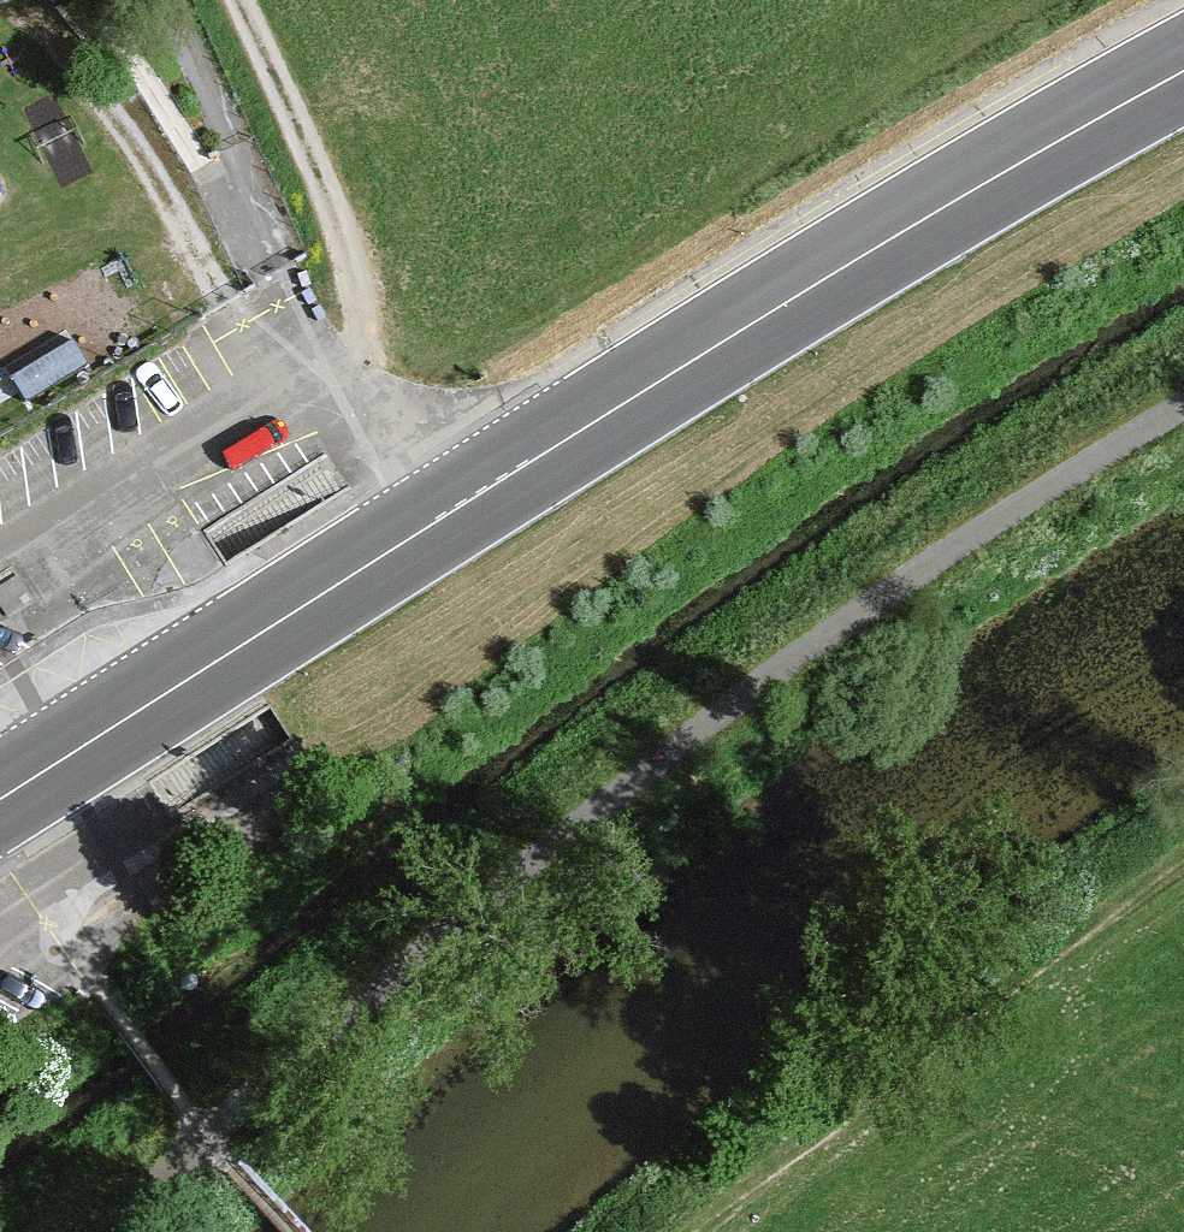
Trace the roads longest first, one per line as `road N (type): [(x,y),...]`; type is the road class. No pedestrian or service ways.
road 1 (primary): [(0,799),(452,512),(1183,77)]
road 2 (track): [(1183,403),(93,1231)]
road 3 (track): [(815,1231),(1183,936)]
road 4 (track): [(26,9),(121,126),(230,308),(306,373)]
road 5 (track): [(375,403),(343,248),(239,0)]

